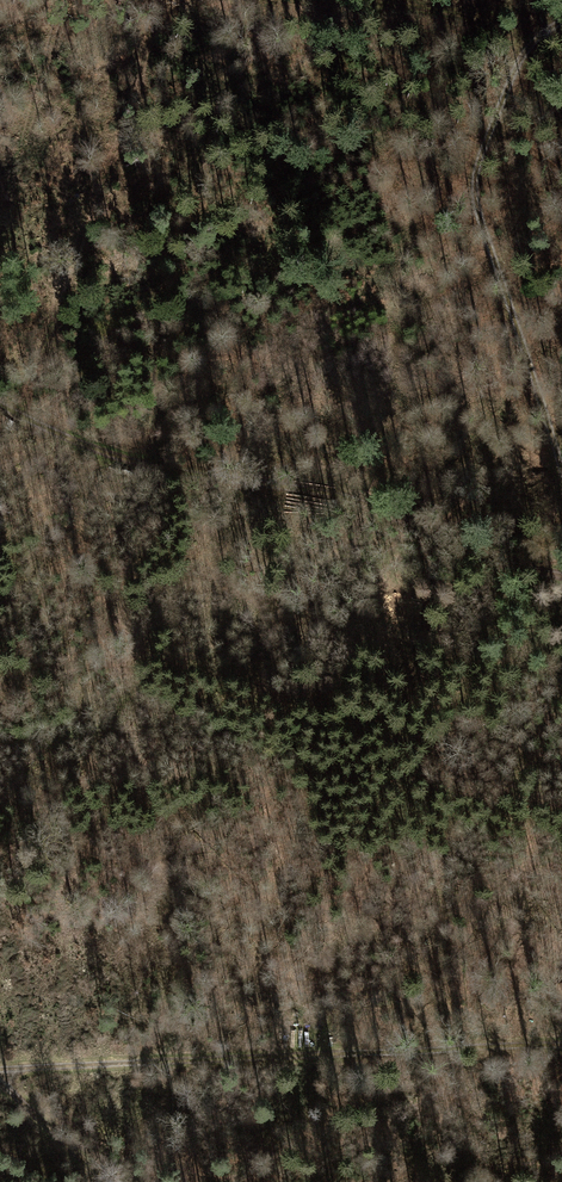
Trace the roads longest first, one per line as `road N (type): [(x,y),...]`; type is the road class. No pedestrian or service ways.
road 1 (track): [(0,405),(147,466),(298,486),(366,505),(498,562),(561,574)]
road 2 (track): [(0,1070),(561,1040)]
road 3 (track): [(561,21),(534,30),(521,53),(472,180),(561,477)]
road 4 (track): [(534,30),(502,20),(316,0)]
road 5 (track): [(0,1075),(111,1181)]

